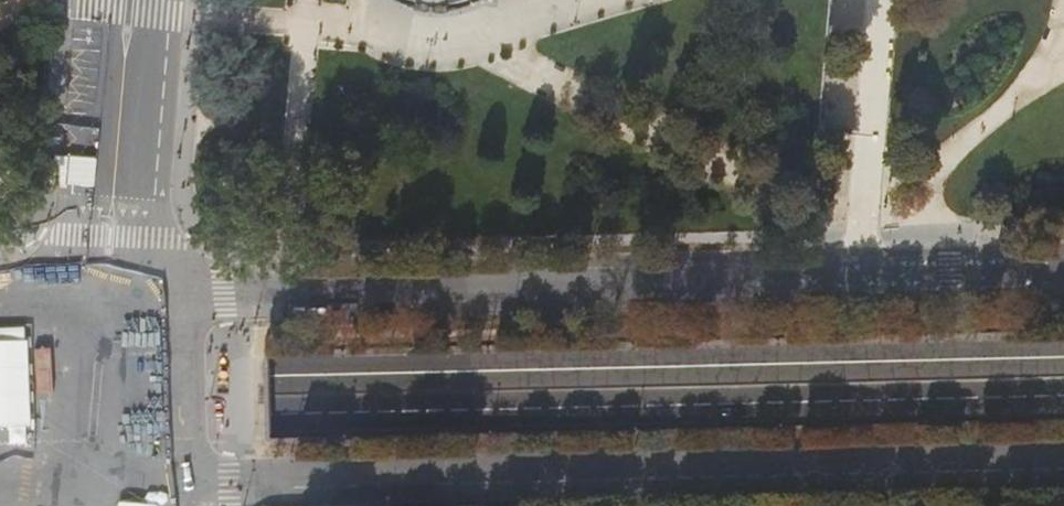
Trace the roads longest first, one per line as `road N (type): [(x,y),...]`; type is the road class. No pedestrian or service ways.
road 1 (primary): [(0,403),(1063,377)]
road 2 (tertiary): [(91,491),(1063,468)]
road 3 (residential): [(1063,270),(108,294)]
road 4 (primary): [(132,0),(108,294)]
road 5 (primary): [(91,491),(108,294)]

